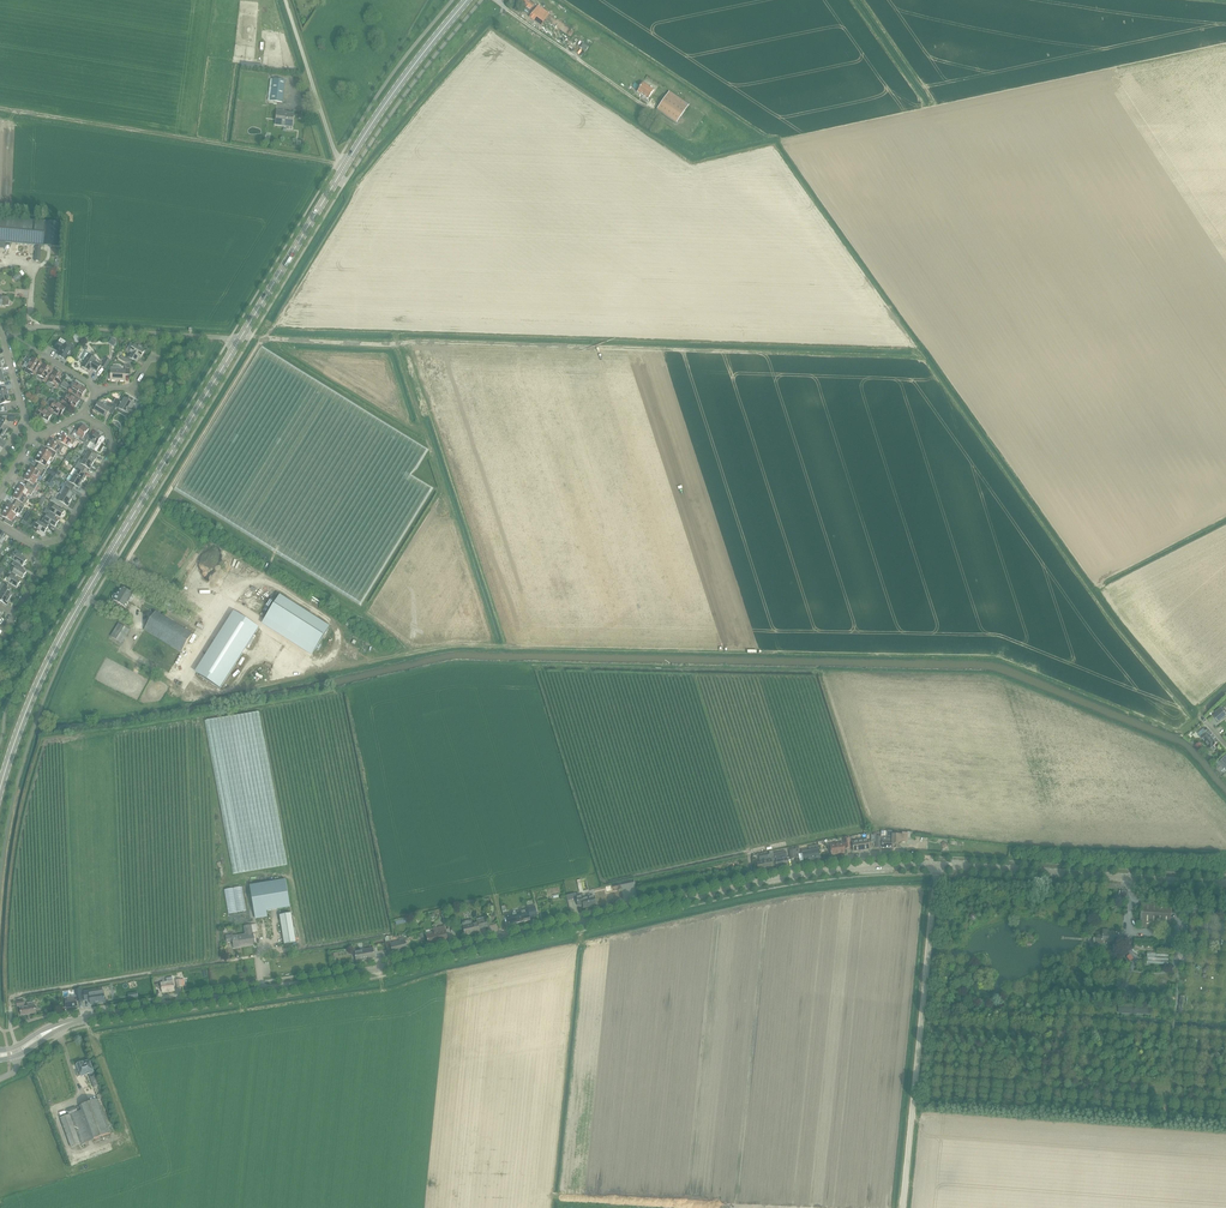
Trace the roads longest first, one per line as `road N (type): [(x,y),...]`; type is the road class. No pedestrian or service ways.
road 1 (secondary): [(83,1019),(472,950),(797,874),(935,867)]
road 2 (secondary): [(0,788),(57,644),(241,338)]
road 3 (residential): [(903,1207),(937,874)]
road 4 (secondary): [(1225,883),(935,867)]
road 5 (track): [(264,338),(123,568)]
road 6 (unclassified): [(31,303),(29,328),(241,338)]
road 7 (track): [(421,418),(395,346),(251,338)]
road 8 (secondary): [(346,164),(467,0)]
road 9 (secondary): [(241,338),(346,164)]
road 10 (unclassified): [(346,164),(285,0)]
road 11 (residential): [(83,415),(108,435),(111,458),(67,532),(38,546)]

